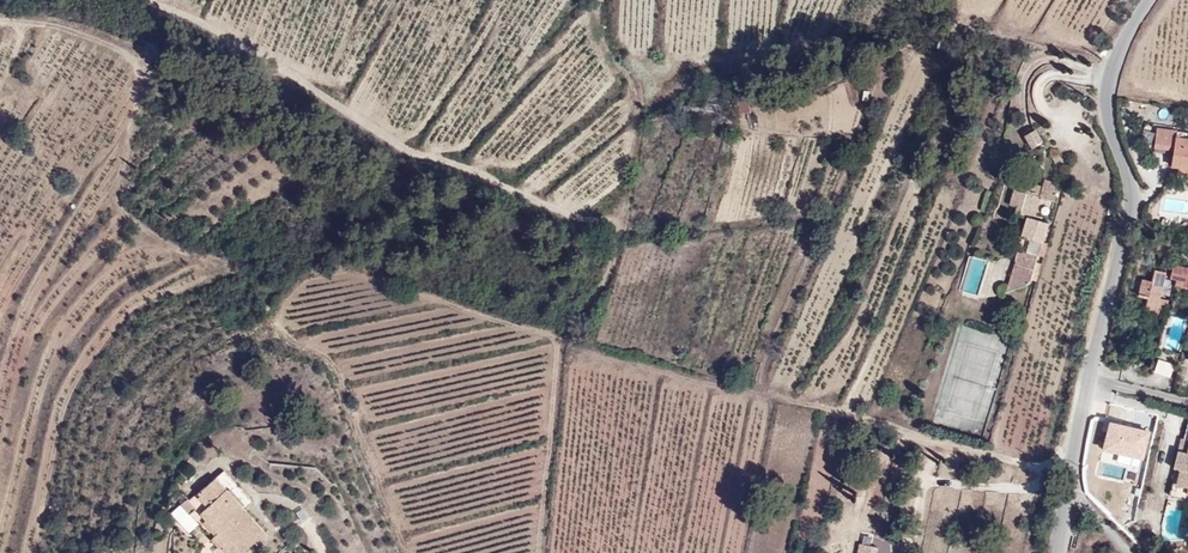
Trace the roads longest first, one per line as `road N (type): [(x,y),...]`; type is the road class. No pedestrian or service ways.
road 1 (tertiary): [(1149,0),(1112,74),(1106,113),(1132,200),(1069,472)]

